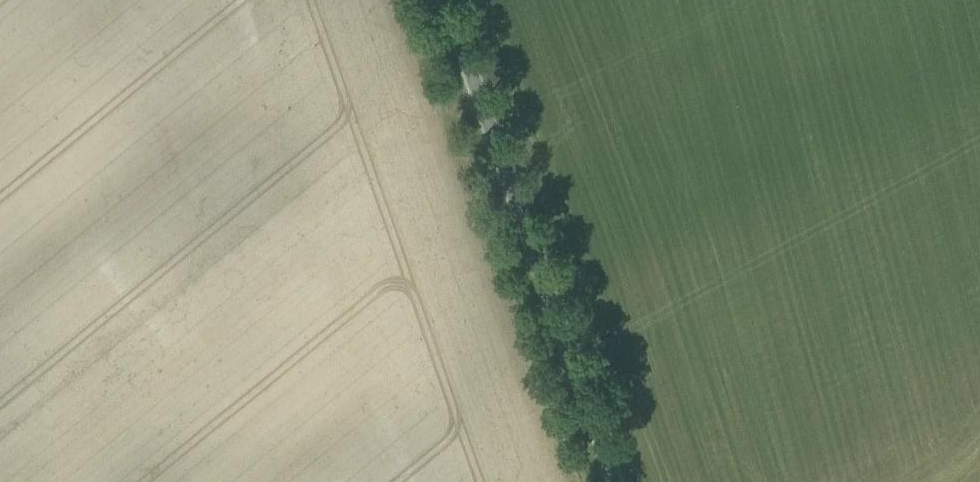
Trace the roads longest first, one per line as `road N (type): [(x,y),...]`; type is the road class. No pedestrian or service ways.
road 1 (unclassified): [(615,481),(444,0)]

